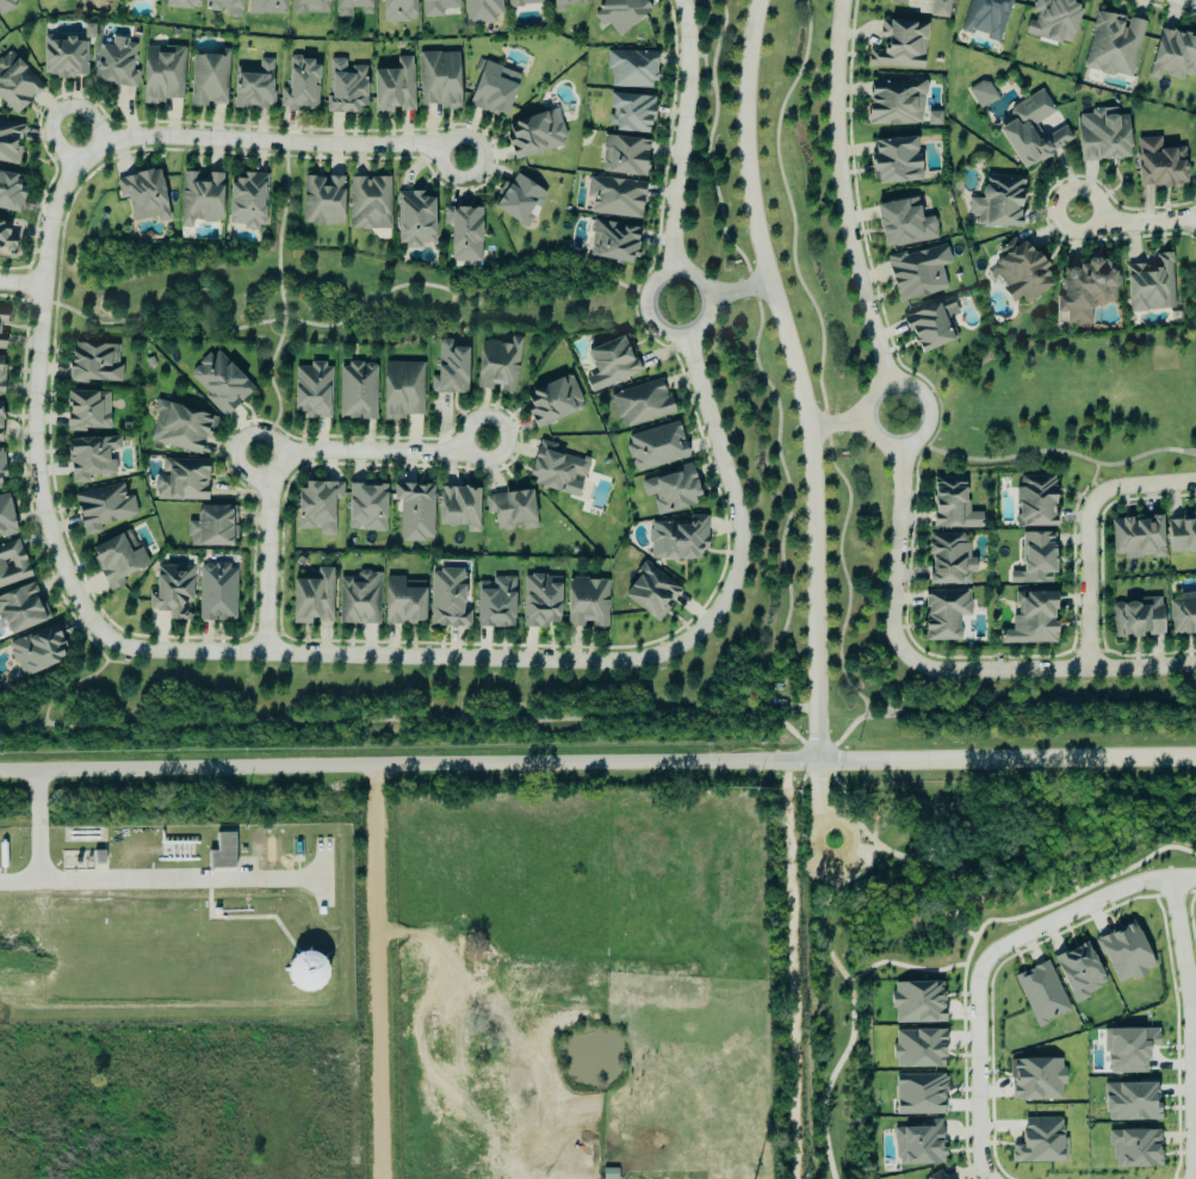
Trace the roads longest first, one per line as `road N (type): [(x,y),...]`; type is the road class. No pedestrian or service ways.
road 1 (residential): [(99,634),(134,650),(605,663),(686,646),(731,595),(742,542),(730,472),(687,335)]
road 2 (tertiary): [(0,767),(818,759)]
road 3 (tertiary): [(818,759),(812,426),(751,179),(748,110),(763,0)]
road 4 (residential): [(903,443),(893,628),(910,662),(950,678),(1195,666)]
road 5 (residential): [(89,155),(50,212),(31,404),(51,545),(99,634)]
road 6 (residential): [(376,1178),(370,761)]
road 7 (residential): [(262,653),(267,494),(279,467),(310,452),(447,454),(485,441)]
road 8 (residential): [(844,0),(839,172),(891,384)]
road 9 (residential): [(466,162),(429,145),(144,136),(89,155)]
road 10 (tertiary): [(818,759),(1195,756)]
road 11 (residential): [(1189,1178),(1185,998),(1167,876)]
road 12 (residential): [(684,0),(693,52),(674,269)]
road 13 (residential): [(1090,672),(1096,511),(1129,485),(1195,480)]
road 14 (residential): [(971,986),(987,951),(1005,939),(1124,885),(1195,876)]
road 15 (residential): [(662,273),(645,294),(647,318),(665,334),(695,331),(708,317),(707,287),(684,269),(662,273)]
road 16 (residential): [(985,1178),(973,1142),(971,986)]
road 17 (residential): [(891,384),(869,403),(872,429),(893,445),(912,441),(928,421),(927,404),(916,389),(891,384)]
road 18 (residential): [(292,457),(254,435),(243,439),(235,460),(267,494)]
road 19 (residential): [(1078,211),(1115,223),(1195,218)]

